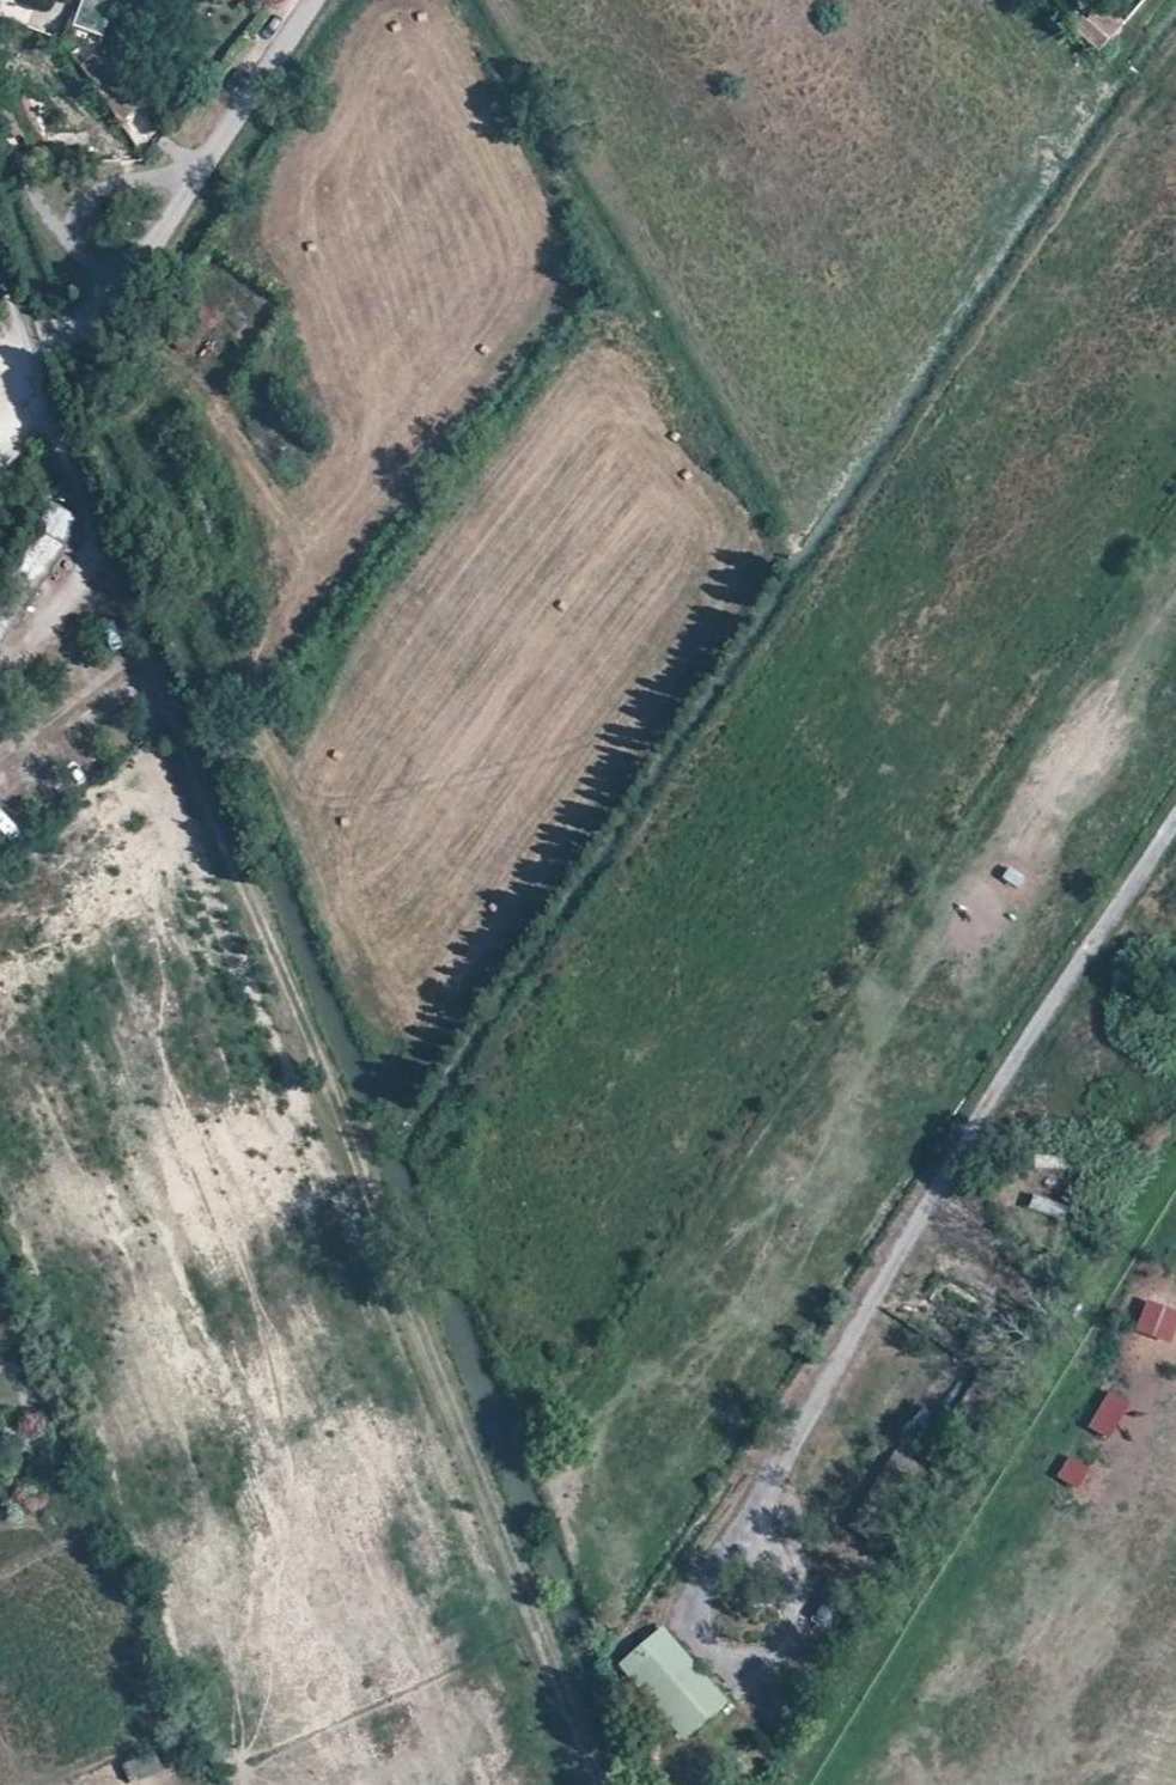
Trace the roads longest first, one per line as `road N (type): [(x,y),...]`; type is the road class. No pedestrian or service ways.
road 1 (track): [(224,830),(599,1784)]
road 2 (residential): [(2,391),(137,270),(314,0)]

